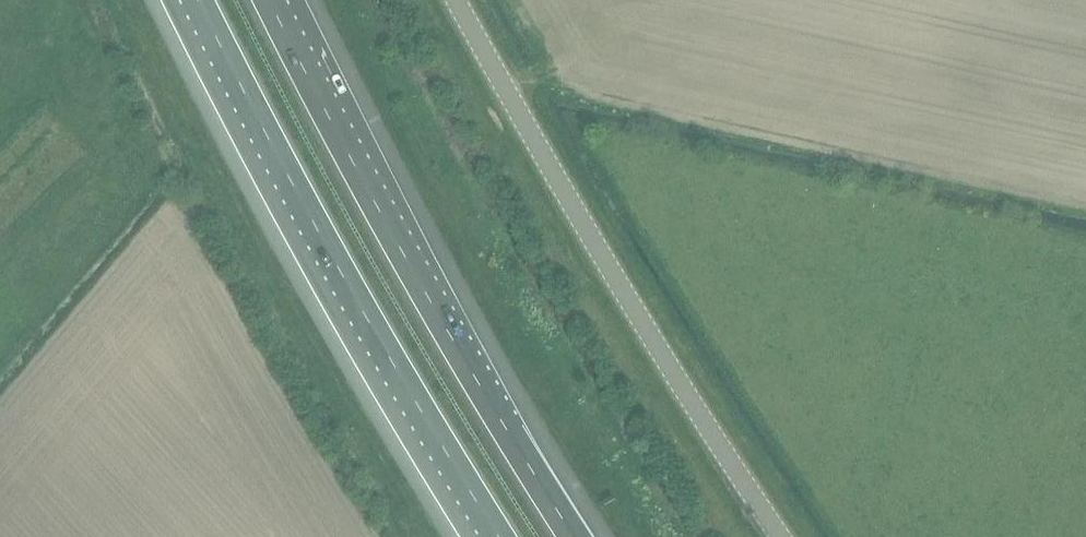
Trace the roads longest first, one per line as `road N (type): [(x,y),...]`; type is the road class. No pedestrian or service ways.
road 1 (unclassified): [(784,536),(713,436),(460,0)]
road 2 (motorway): [(575,536),(511,439),(271,0)]
road 3 (motorway): [(200,0),(373,331),(503,536)]

